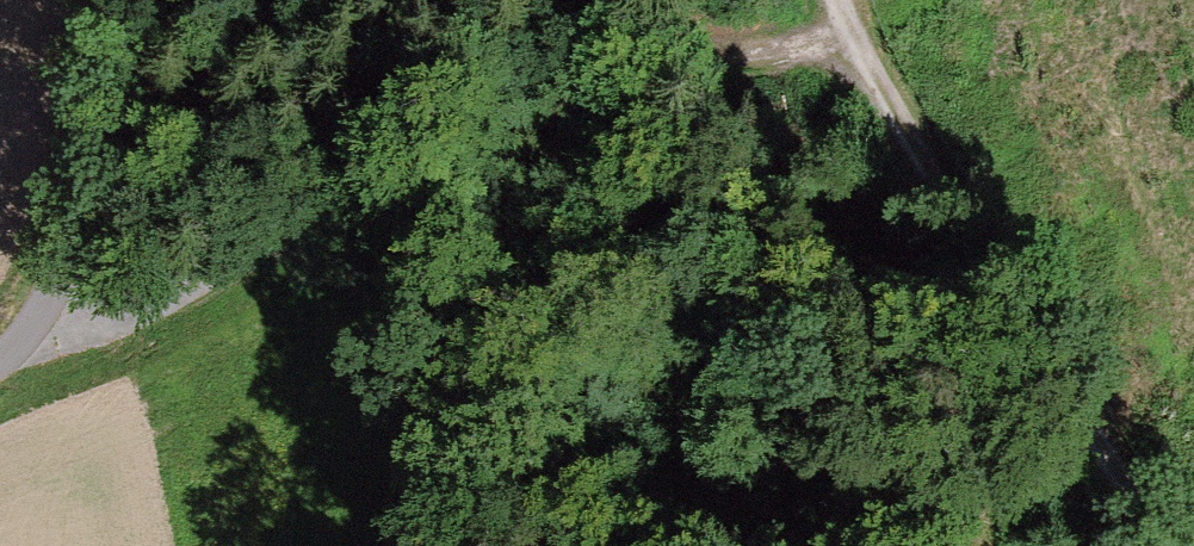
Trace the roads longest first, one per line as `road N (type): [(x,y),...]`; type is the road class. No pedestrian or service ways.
road 1 (track): [(39,310),(148,305),(347,184),(572,65),(852,38)]
road 2 (track): [(852,38),(1155,545)]
road 3 (track): [(39,310),(93,0)]

